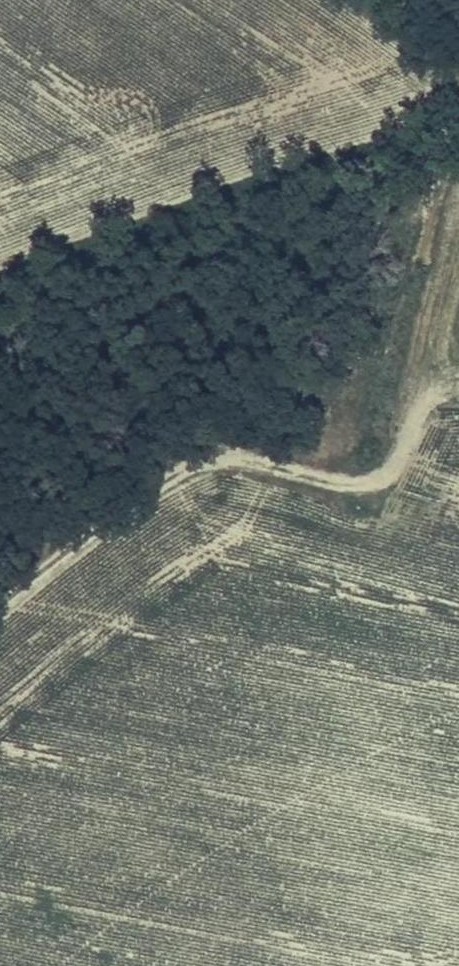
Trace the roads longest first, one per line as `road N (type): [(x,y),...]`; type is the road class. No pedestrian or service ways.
road 1 (track): [(458,486),(341,483),(216,460),(186,469),(0,610)]

